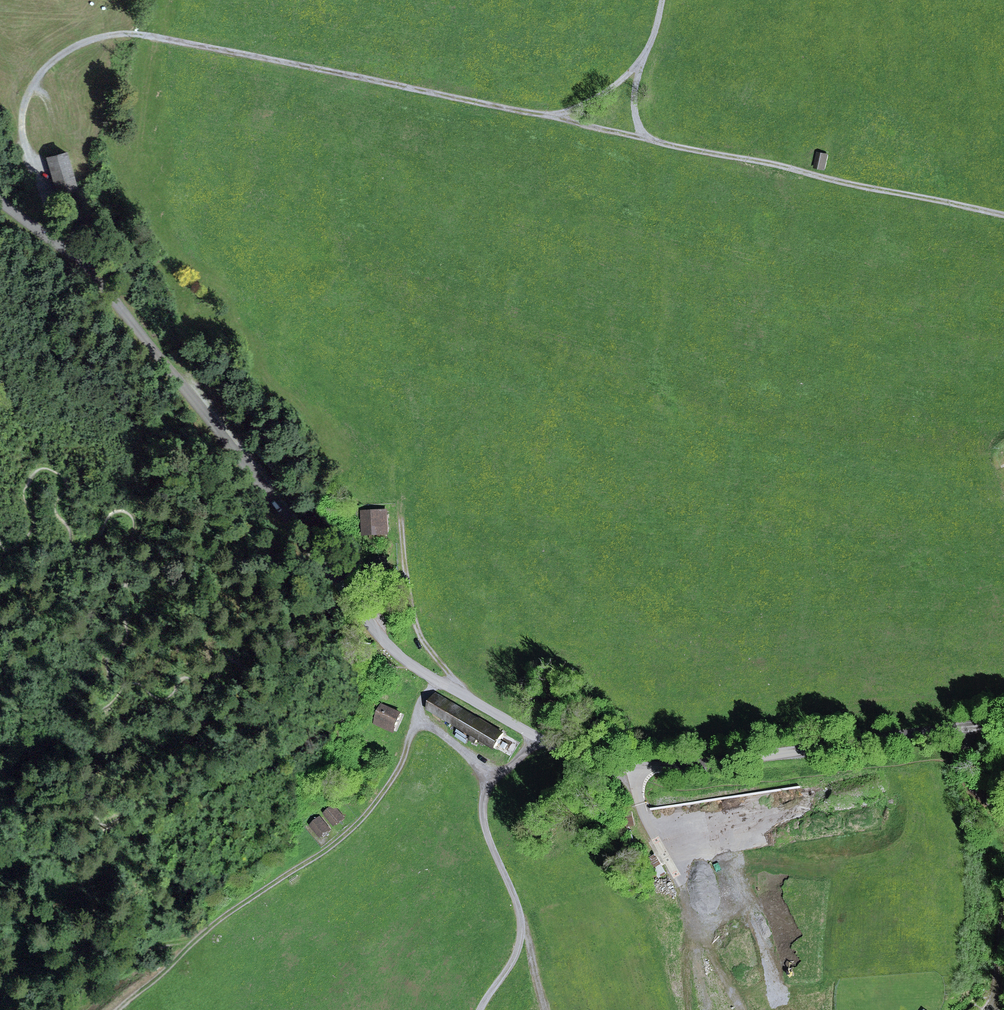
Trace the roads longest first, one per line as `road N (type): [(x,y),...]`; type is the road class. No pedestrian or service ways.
road 1 (unclassified): [(0,200),(78,256),(372,635),(435,681),(543,736),(632,763),(1003,728)]
road 2 (track): [(30,91),(46,67),(93,38),(151,36),(648,139)]
road 3 (track): [(419,713),(398,770),(374,804),(197,938),(122,1009)]
road 4 (track): [(648,139),(1003,214)]
road 5 (track): [(395,393),(412,619),(468,698)]
road 6 (track): [(502,771),(488,788),(487,830),(520,931),(477,1009)]
road 7 (track): [(30,91),(22,133),(31,164),(78,256)]
road 8 (track): [(648,139),(634,106),(635,81),(661,0)]

